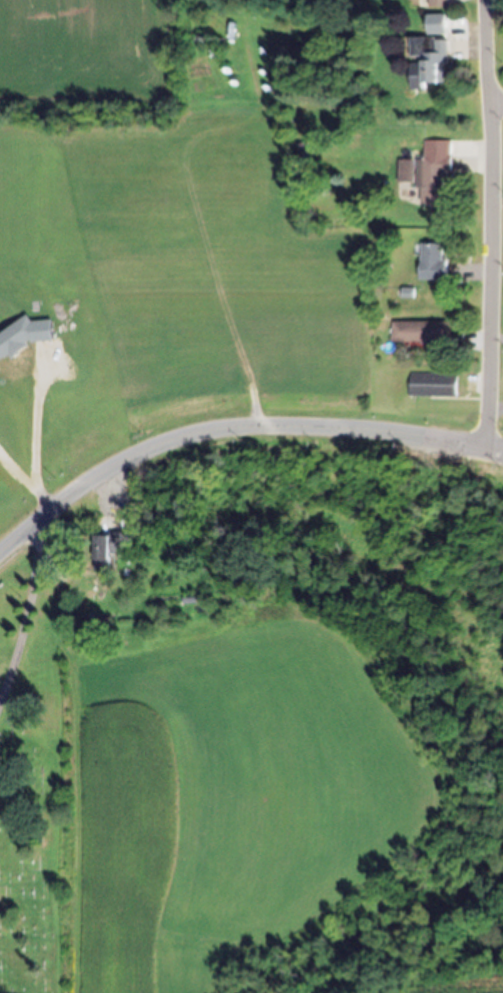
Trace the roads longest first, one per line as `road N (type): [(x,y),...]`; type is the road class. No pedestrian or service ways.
road 1 (tertiary): [(502,449),(343,427),(205,431),(108,469),(0,553)]
road 2 (residential): [(491,445),(487,0)]

